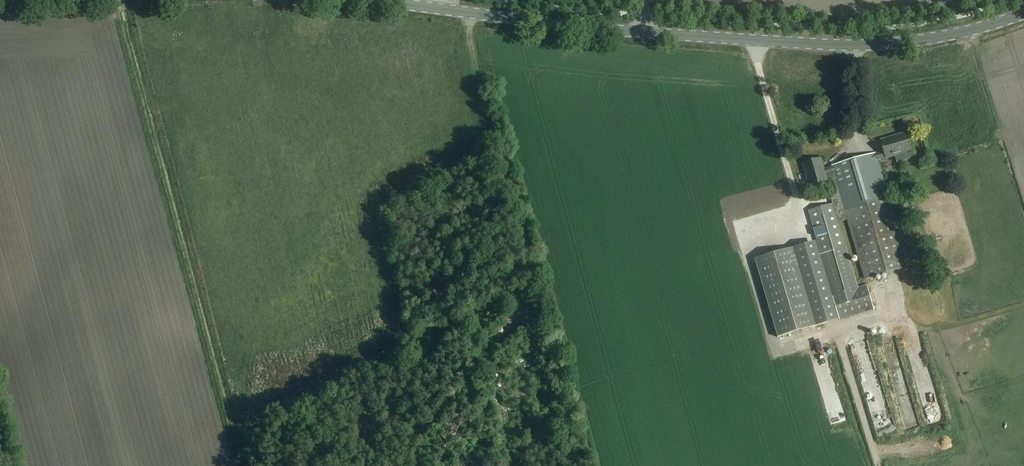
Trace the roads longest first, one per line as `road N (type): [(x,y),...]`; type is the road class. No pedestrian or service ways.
road 1 (primary): [(361,0),(644,33),(858,46),(911,42),(1023,14)]
road 2 (track): [(879,465),(756,40)]
road 3 (track): [(467,0),(527,280)]

